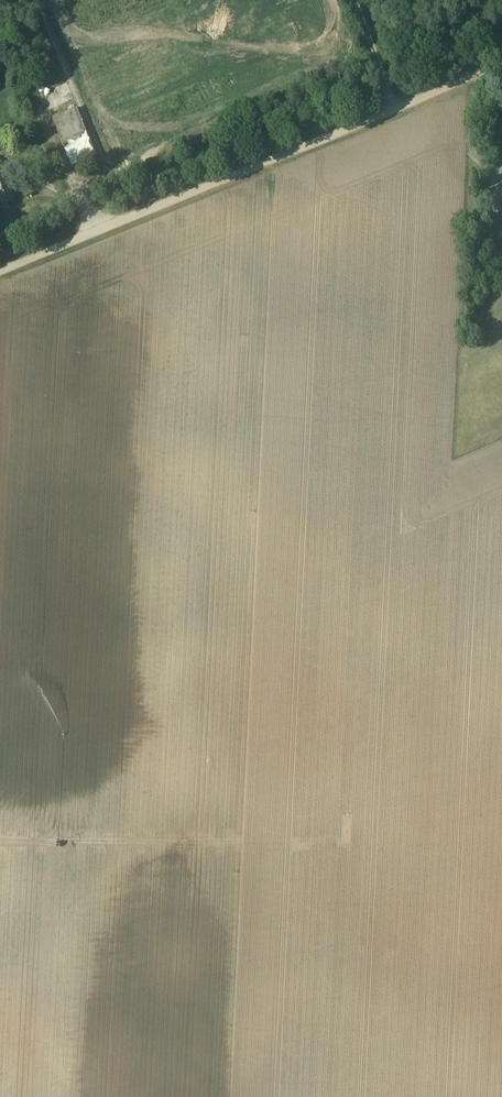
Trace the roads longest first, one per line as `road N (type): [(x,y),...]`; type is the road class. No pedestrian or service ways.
road 1 (track): [(0,274),(501,67)]

